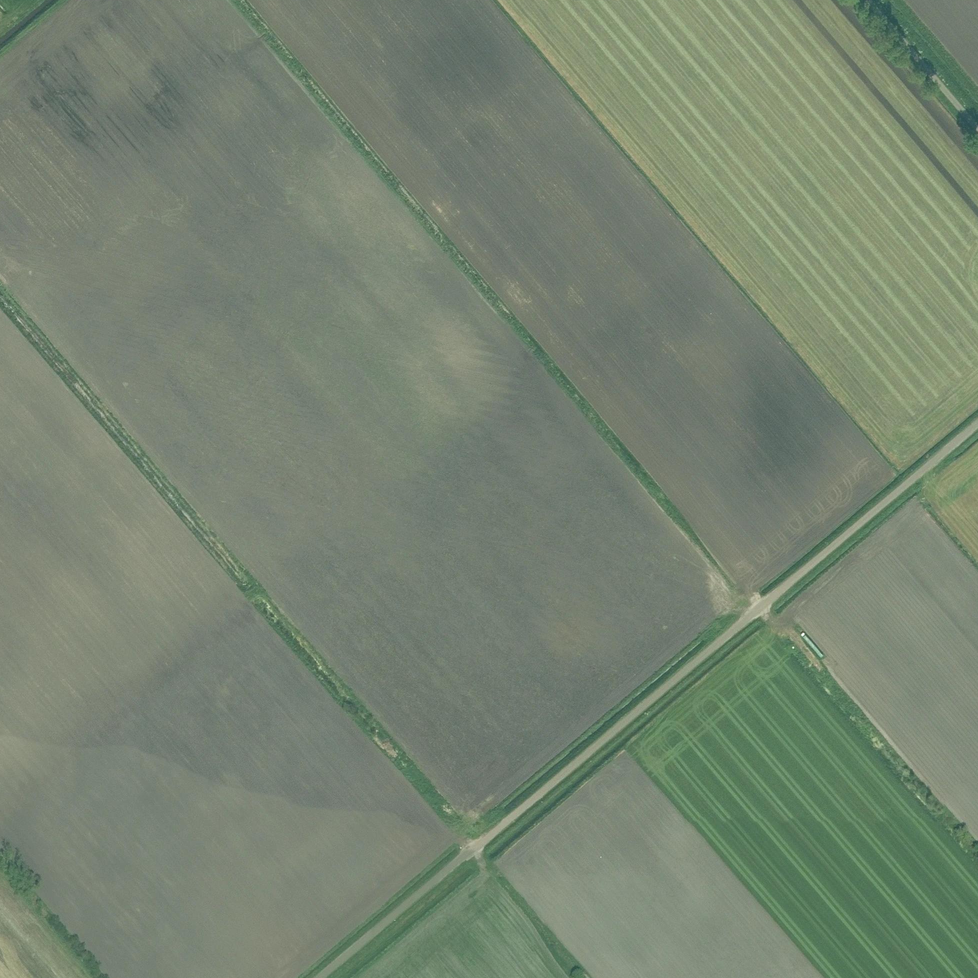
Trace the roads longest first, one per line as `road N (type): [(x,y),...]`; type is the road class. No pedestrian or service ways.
road 1 (unclassified): [(314,977),(977,422)]
road 2 (unclassified): [(977,128),(869,0)]

